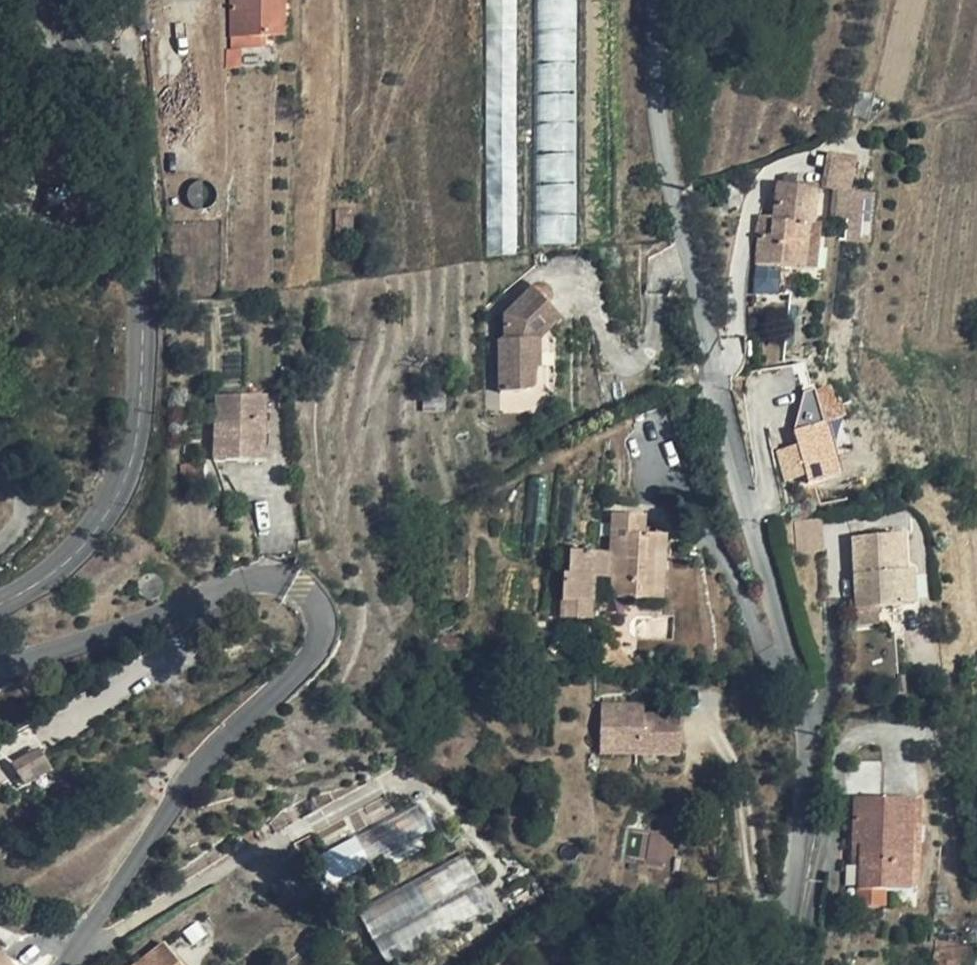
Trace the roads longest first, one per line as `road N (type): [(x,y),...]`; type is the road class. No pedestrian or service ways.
road 1 (residential): [(791,964),(807,708),(689,264),(654,0)]
road 2 (residential): [(0,671),(261,579),(286,579),(305,591),(322,627),(322,643),(305,665),(202,762),(73,946)]
road 3 (secondary): [(0,604),(64,566),(115,507),(141,431),(145,387),(142,203),(130,135),(54,0)]
road 4 (residential): [(73,946),(114,934),(274,838),(399,782)]

